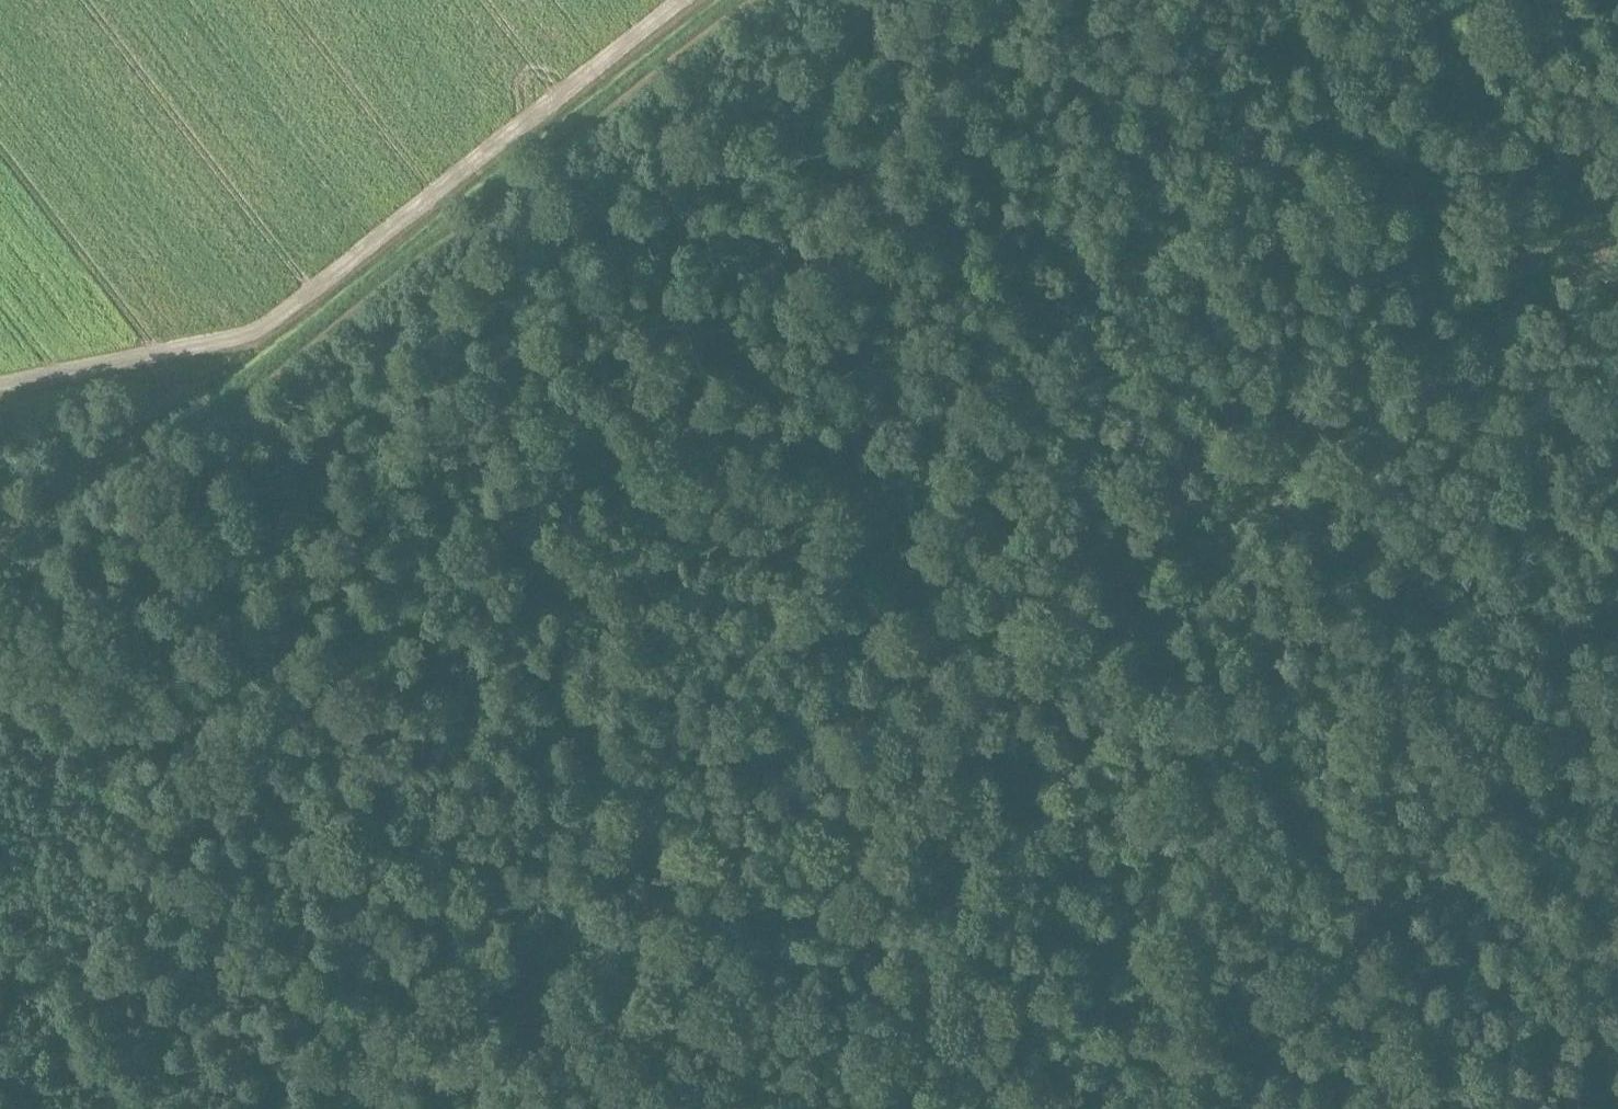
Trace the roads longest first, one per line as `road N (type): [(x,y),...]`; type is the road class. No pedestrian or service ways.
road 1 (track): [(321,1108),(411,1048),(606,870),(748,763),(937,639),(1308,424),(1482,294),(1617,176)]
road 2 (track): [(0,529),(169,397),(192,395),(214,417),(230,417),(268,376),(748,0)]

